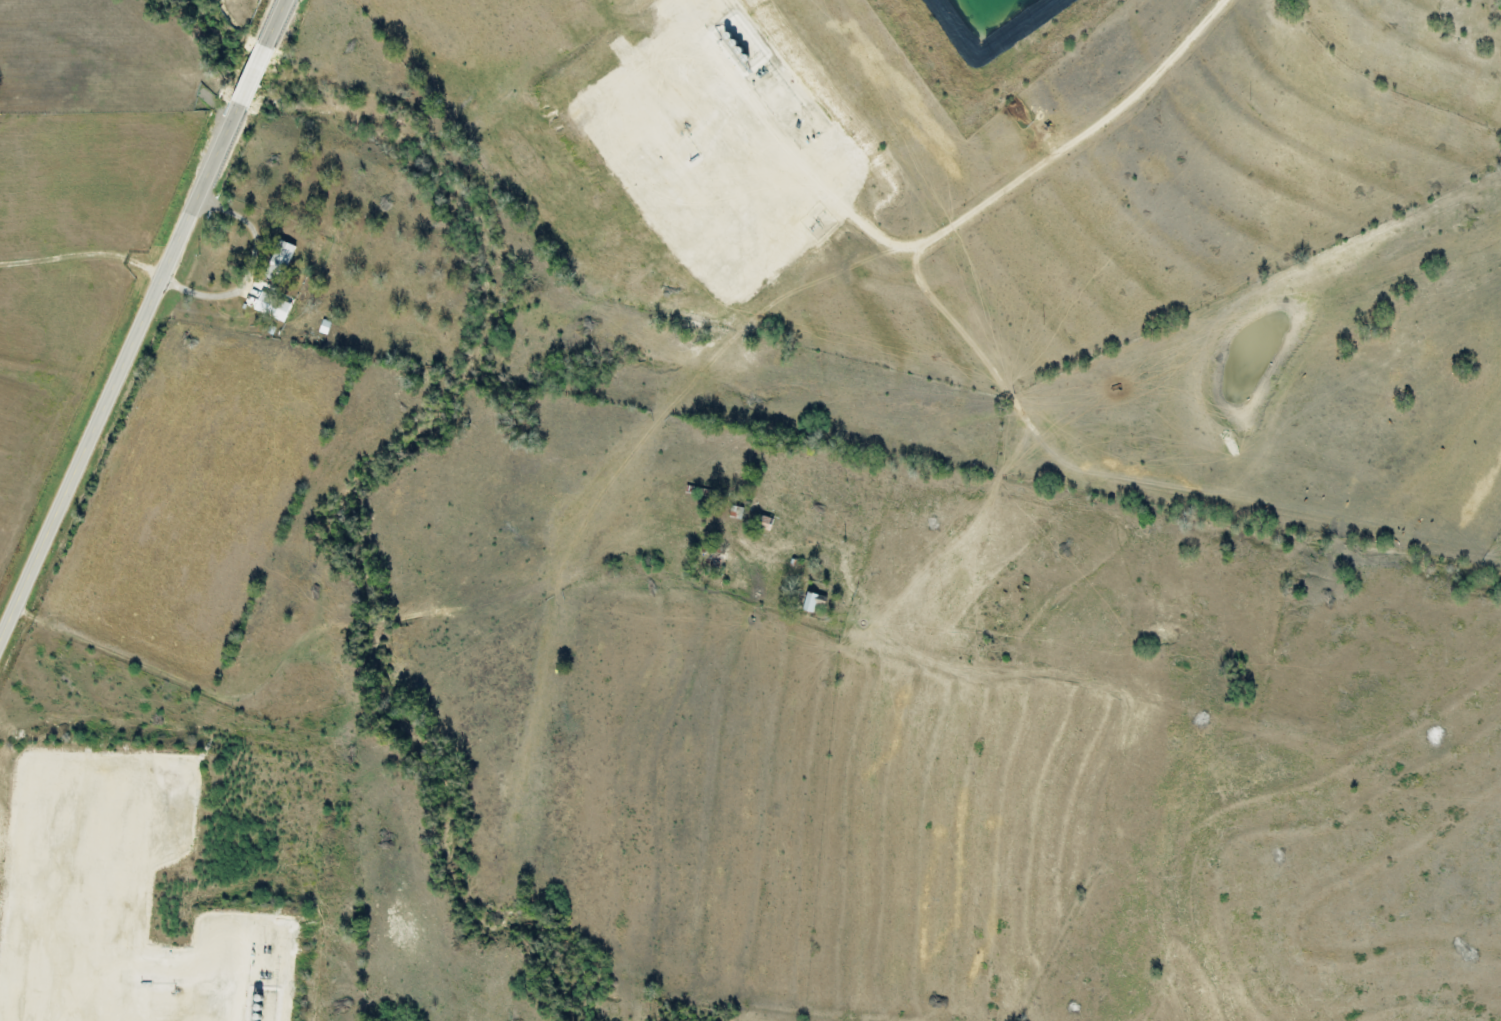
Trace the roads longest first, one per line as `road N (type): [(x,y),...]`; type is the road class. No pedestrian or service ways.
road 1 (secondary): [(0,646),(288,0)]

